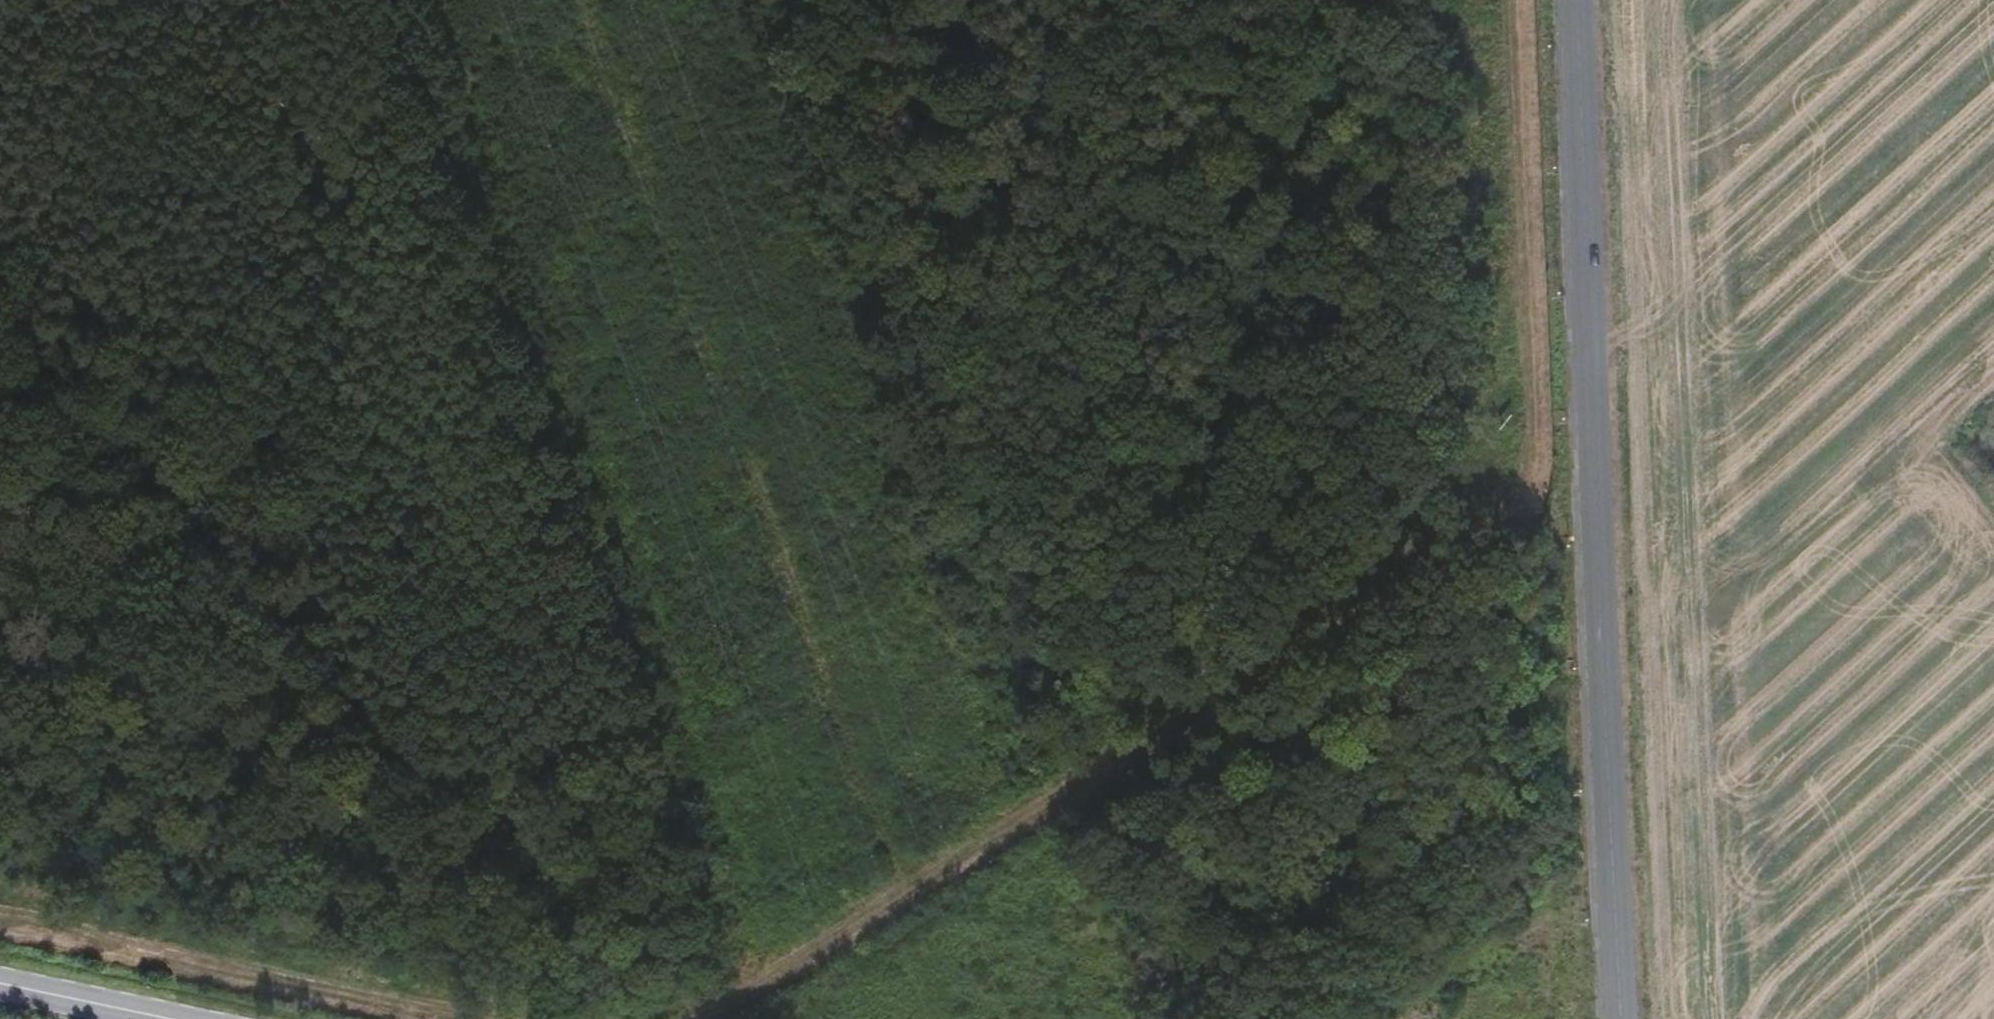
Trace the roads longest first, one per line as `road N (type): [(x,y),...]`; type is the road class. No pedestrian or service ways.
road 1 (unclassified): [(1625,1018),(1579,0)]
road 2 (primary): [(175,1018),(0,981)]

